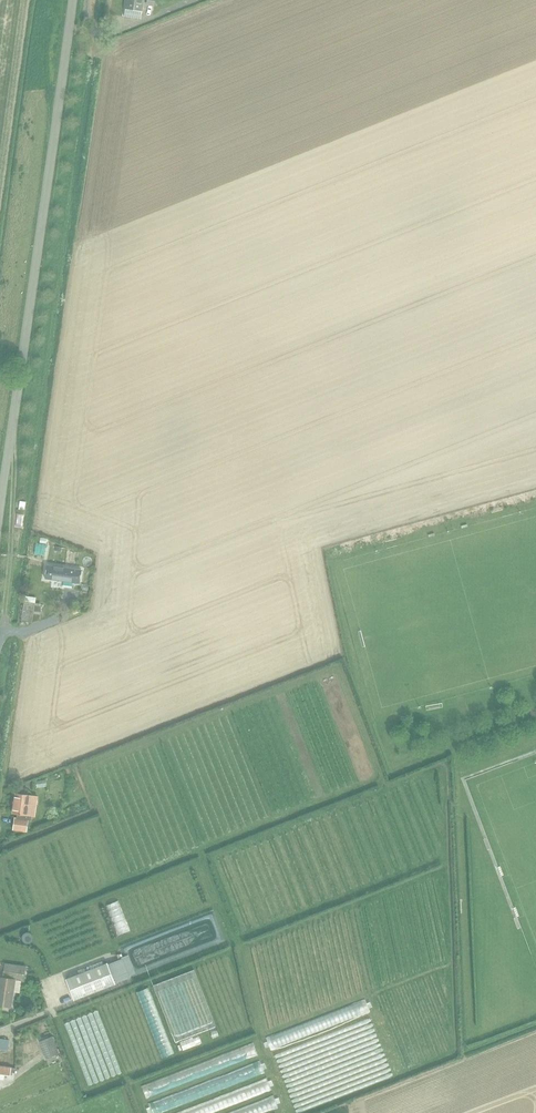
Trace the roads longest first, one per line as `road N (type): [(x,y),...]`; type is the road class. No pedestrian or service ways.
road 1 (tertiary): [(9,444),(72,0)]
road 2 (unclassified): [(3,630),(14,464),(9,444)]

